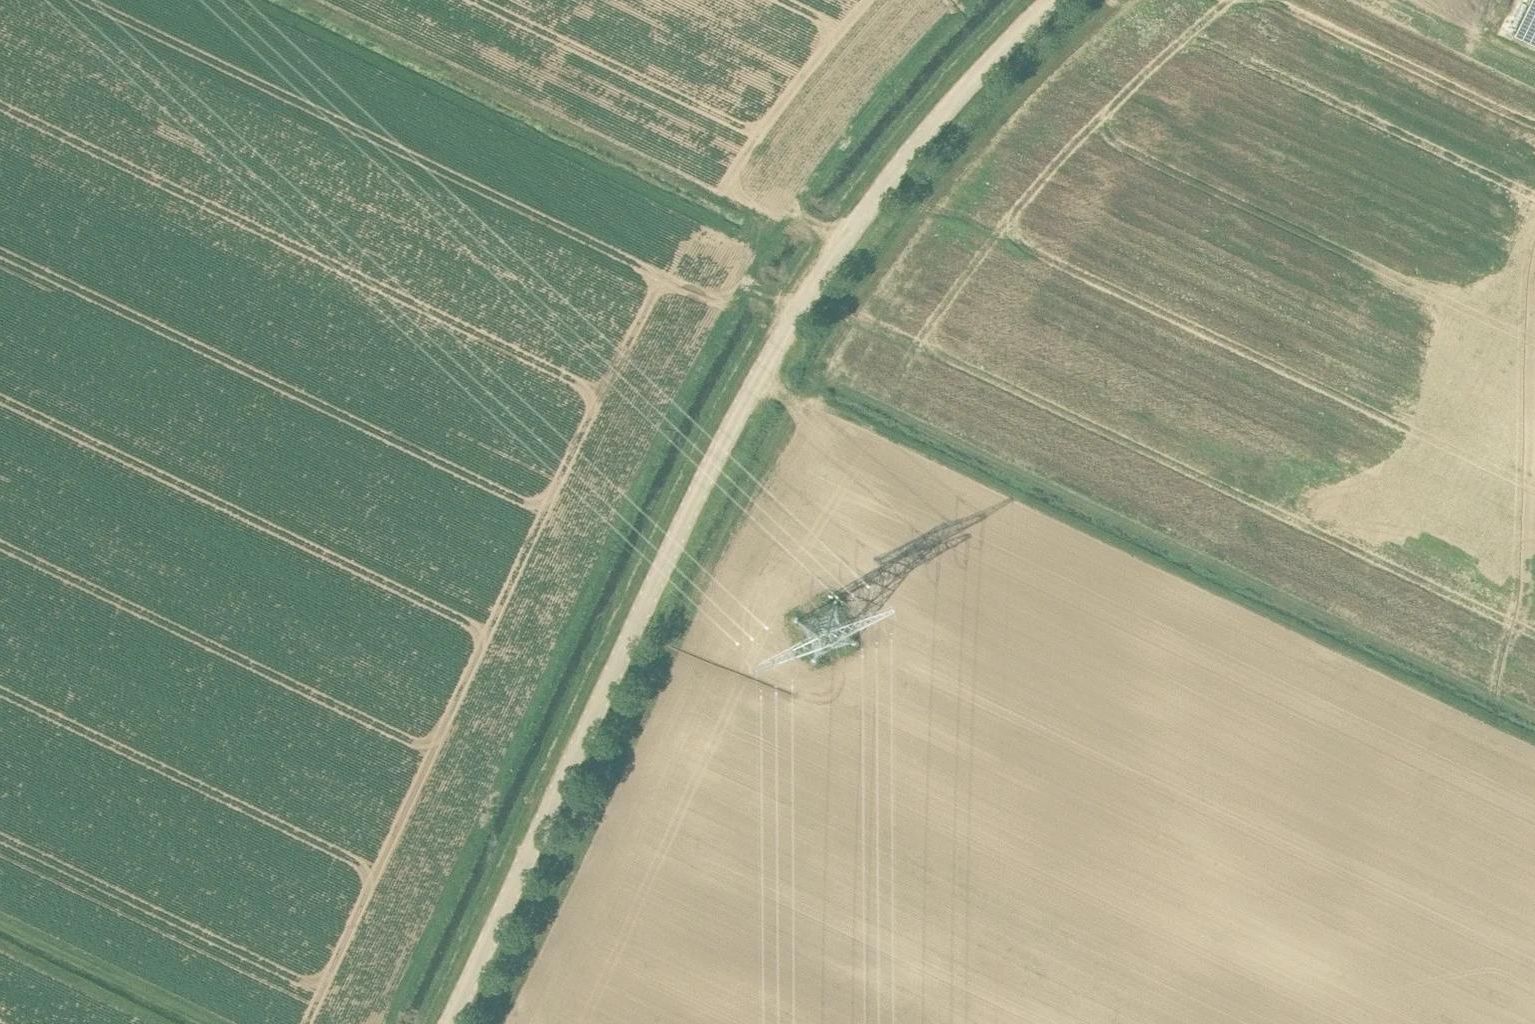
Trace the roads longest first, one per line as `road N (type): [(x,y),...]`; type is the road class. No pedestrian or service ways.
road 1 (unclassified): [(449,1023),(632,605),(758,365),(867,192),(1059,0)]

